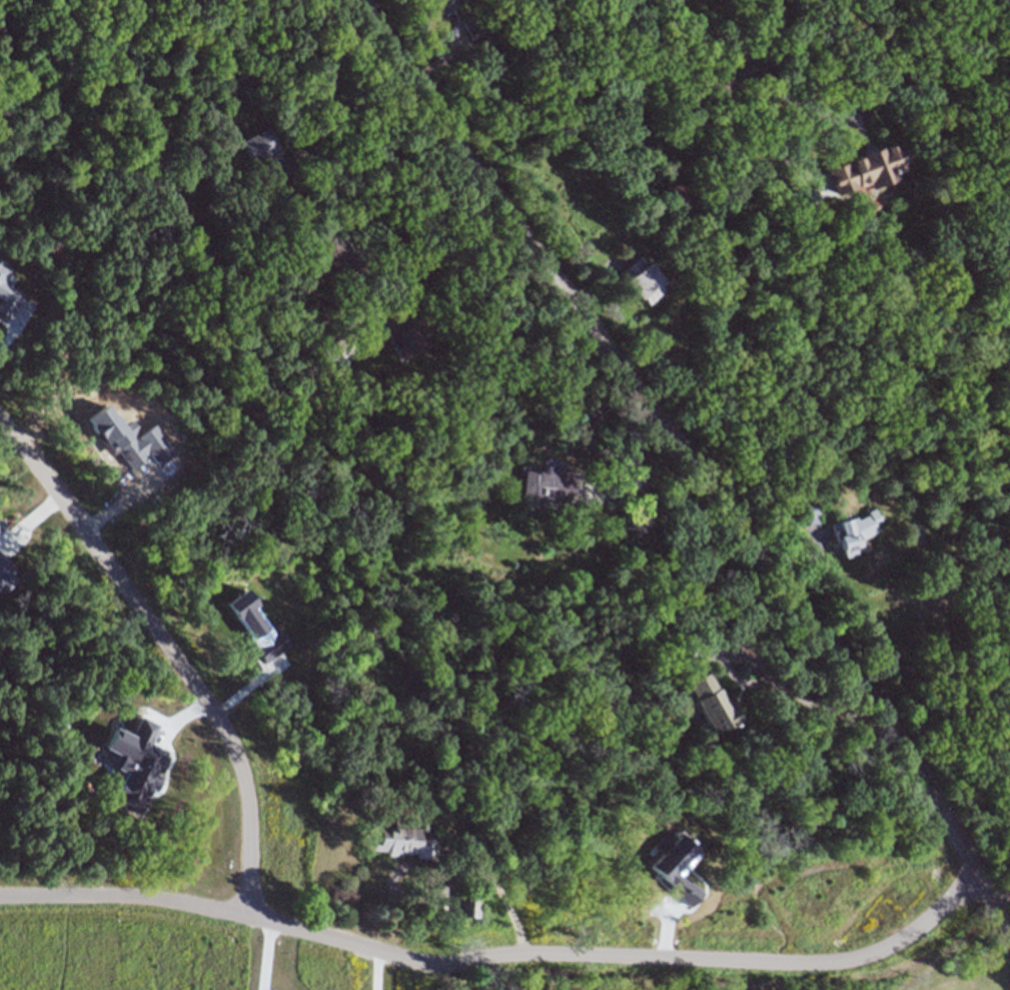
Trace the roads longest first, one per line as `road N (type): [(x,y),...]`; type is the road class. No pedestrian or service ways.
road 1 (residential): [(1009,934),(918,768),(495,193),(364,0)]
road 2 (residential): [(0,897),(169,900),(420,965),(519,952),(846,962),(880,952),(978,875)]
road 3 (residential): [(249,919),(249,811),(230,740),(101,548),(0,419)]

